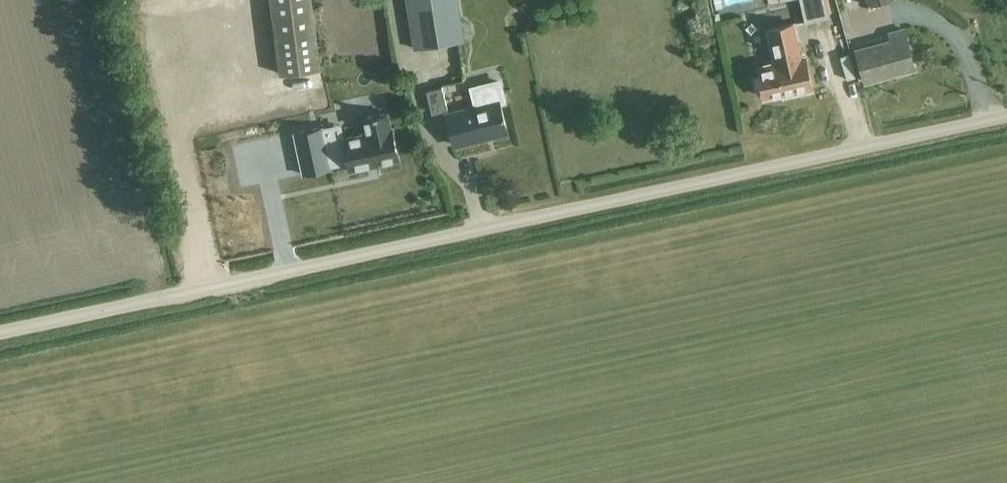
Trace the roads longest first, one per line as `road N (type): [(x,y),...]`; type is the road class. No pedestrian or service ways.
road 1 (unclassified): [(0,331),(1006,113)]

